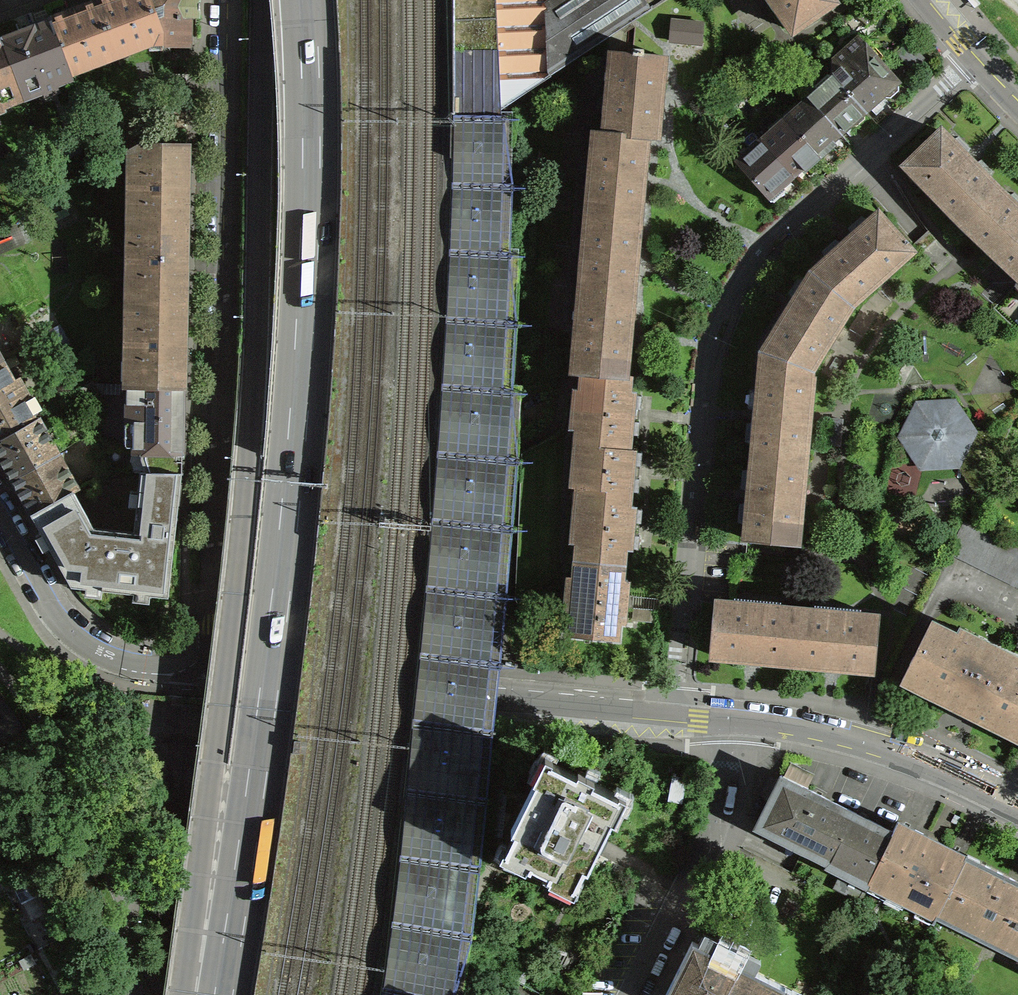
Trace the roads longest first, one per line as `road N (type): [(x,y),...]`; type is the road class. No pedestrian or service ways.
road 1 (motorway): [(306,0),(312,145),(299,423),(224,994)]
road 2 (motorway): [(260,0),(248,479),(213,762),(197,994)]
road 3 (residential): [(975,56),(751,261),(722,314),(699,430),(675,715)]
road 4 (tertiary): [(229,0),(212,673)]
road 5 (motorway): [(415,994),(450,719),(471,458)]
road 6 (tertiary): [(212,673),(675,715)]
road 7 (motorway): [(471,458),(447,253),(402,0)]
road 8 (motorway): [(471,458),(474,0)]
road 9 (tertiary): [(731,721),(862,741),(1017,806)]
road 10 (residential): [(731,721),(720,810),(637,994)]
road 11 (residential): [(212,673),(125,663),(86,642),(49,598),(0,511)]

